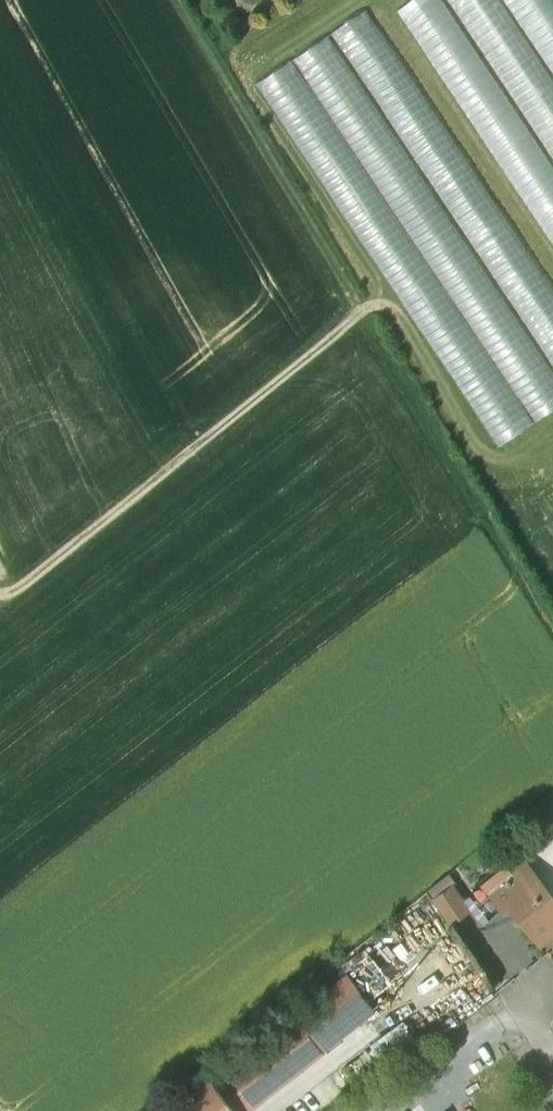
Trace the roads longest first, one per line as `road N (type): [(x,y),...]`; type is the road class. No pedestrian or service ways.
road 1 (track): [(177,0),(364,316),(0,602)]
road 2 (track): [(364,316),(552,619)]

